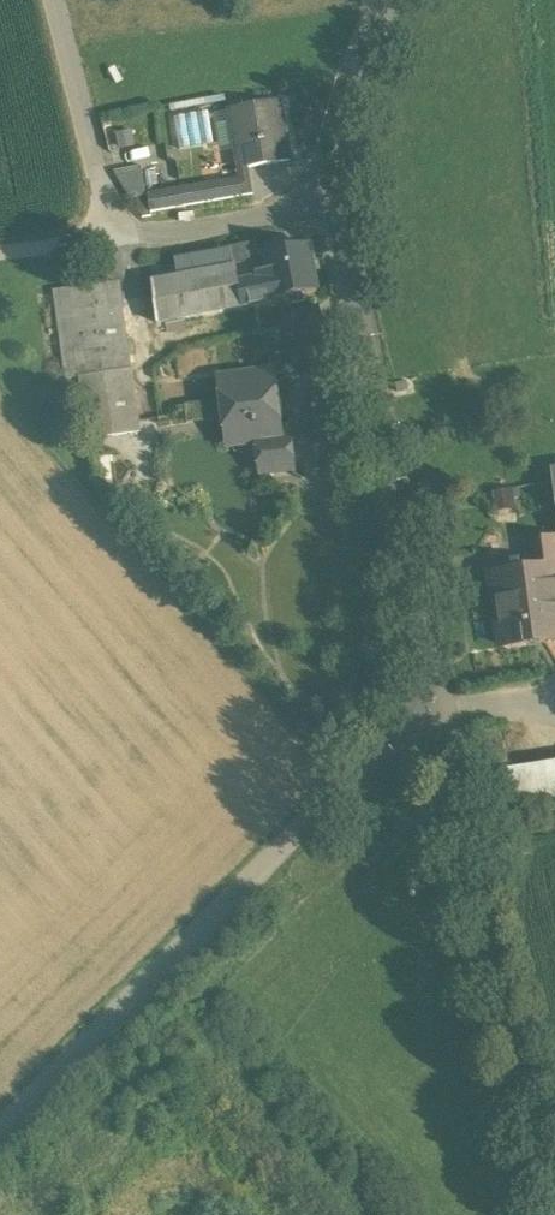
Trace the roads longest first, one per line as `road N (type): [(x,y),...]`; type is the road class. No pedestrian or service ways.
road 1 (tertiary): [(392,0),(353,98),(326,204),(419,674),(410,702),(393,734),(0,1133)]
road 2 (track): [(410,702),(425,717),(427,753),(554,1165)]
road 3 (track): [(48,0),(109,235)]
road 4 (track): [(326,204),(109,235)]

